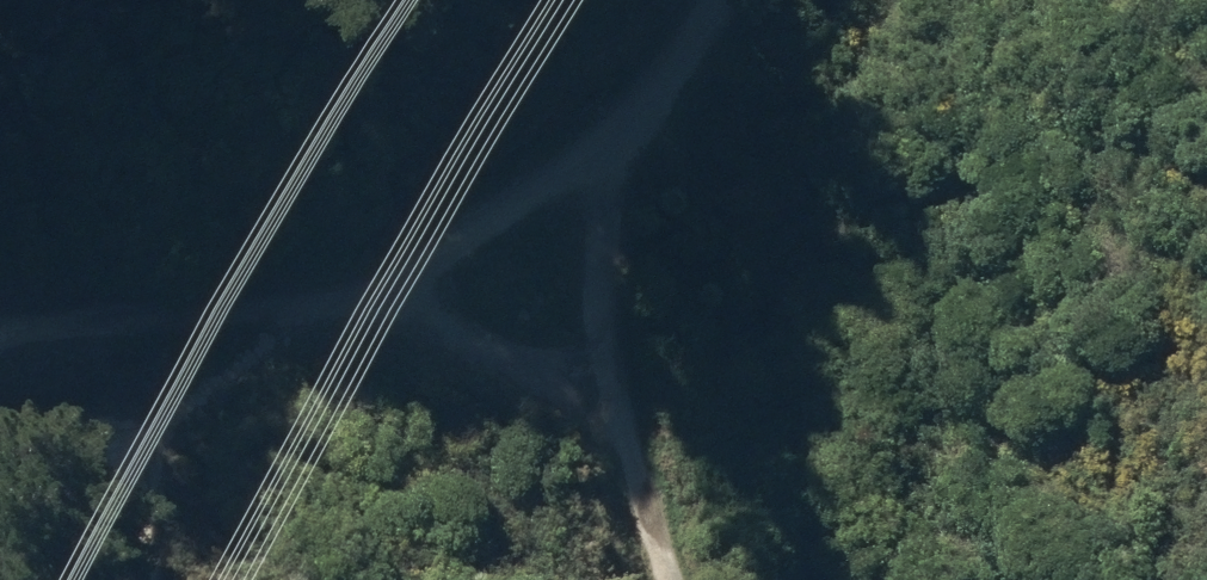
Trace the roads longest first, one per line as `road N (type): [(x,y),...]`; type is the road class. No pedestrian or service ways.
road 1 (track): [(635,98),(549,192),(429,263),(290,315),(124,319),(0,333)]
road 2 (track): [(700,0),(635,98),(594,204),(591,286),(622,428),(669,579)]
road 3 (track): [(290,315),(398,320),(486,349),(576,398),(630,454)]

